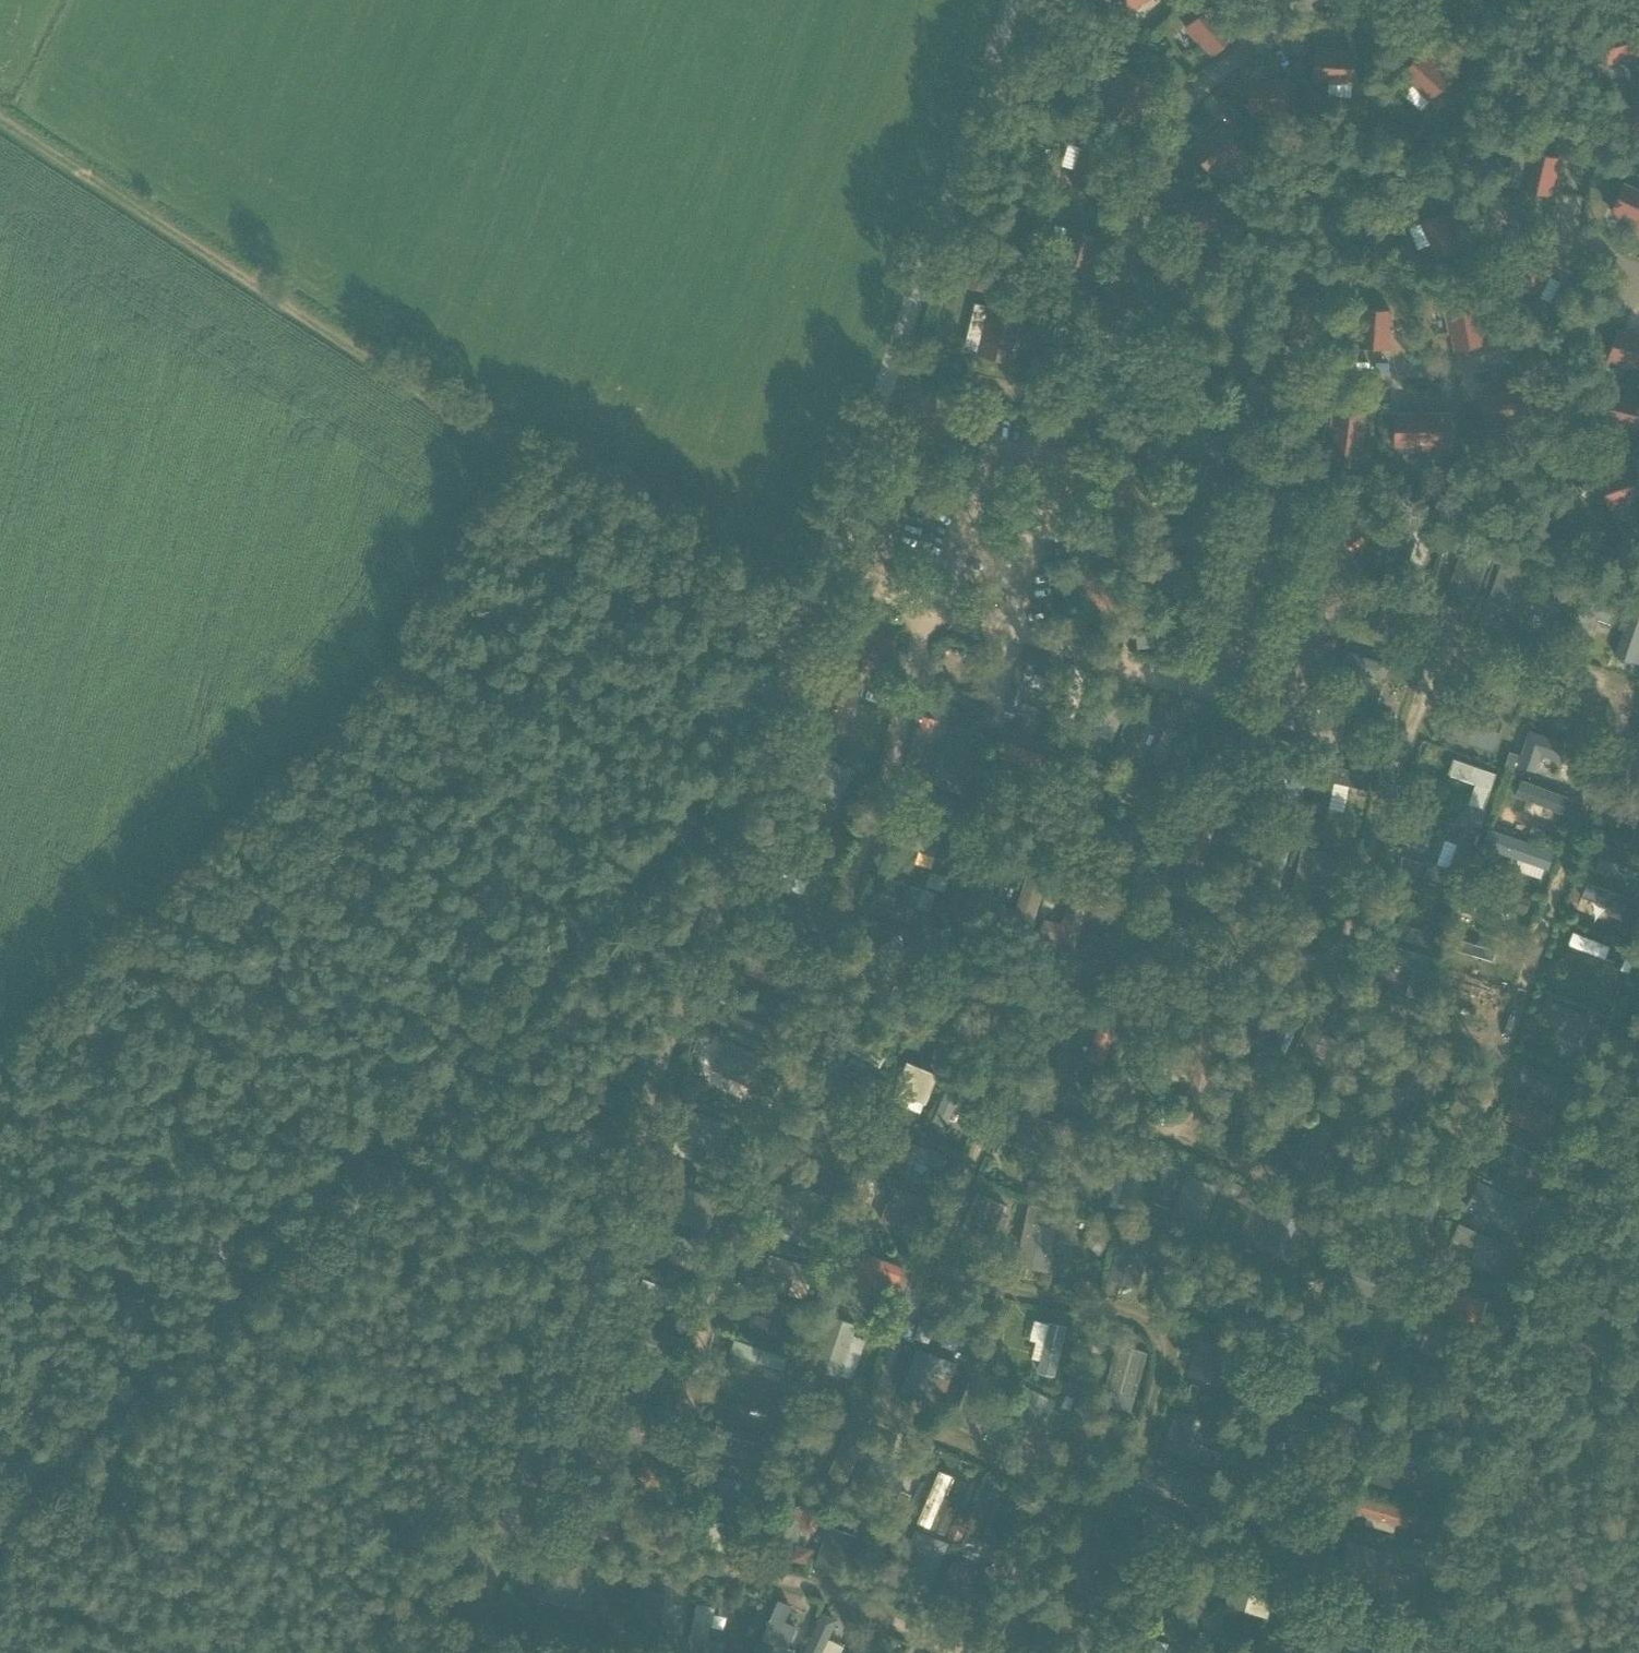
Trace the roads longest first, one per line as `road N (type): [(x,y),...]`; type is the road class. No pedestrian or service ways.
road 1 (unclassified): [(466,1652),(1016,0)]
road 2 (track): [(0,99),(815,611)]

